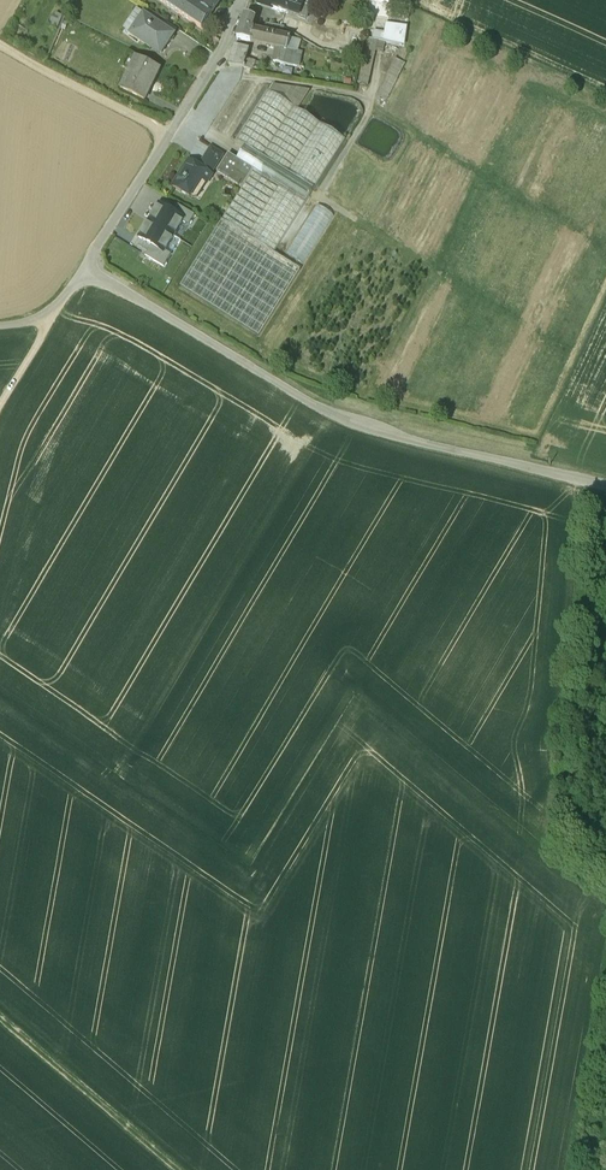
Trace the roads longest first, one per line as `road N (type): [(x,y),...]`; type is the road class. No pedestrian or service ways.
road 1 (unclassified): [(605,489),(327,412),(85,268)]
road 2 (residential): [(85,268),(243,0)]
road 3 (track): [(0,1016),(178,1169)]
road 4 (track): [(169,134),(0,44)]

